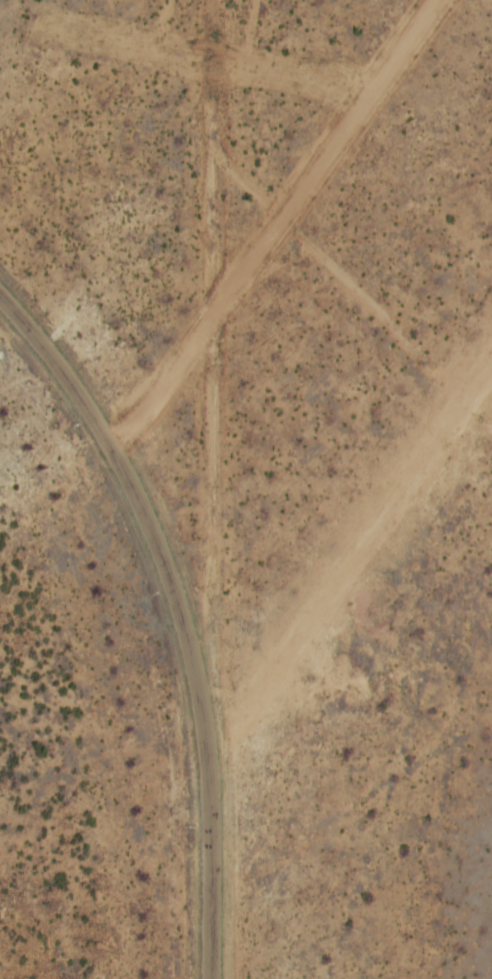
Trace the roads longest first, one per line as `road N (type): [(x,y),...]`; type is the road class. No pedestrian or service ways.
road 1 (residential): [(211,978),(211,0)]
road 2 (residential): [(0,297),(82,399),(142,506),(193,662),(211,804)]

